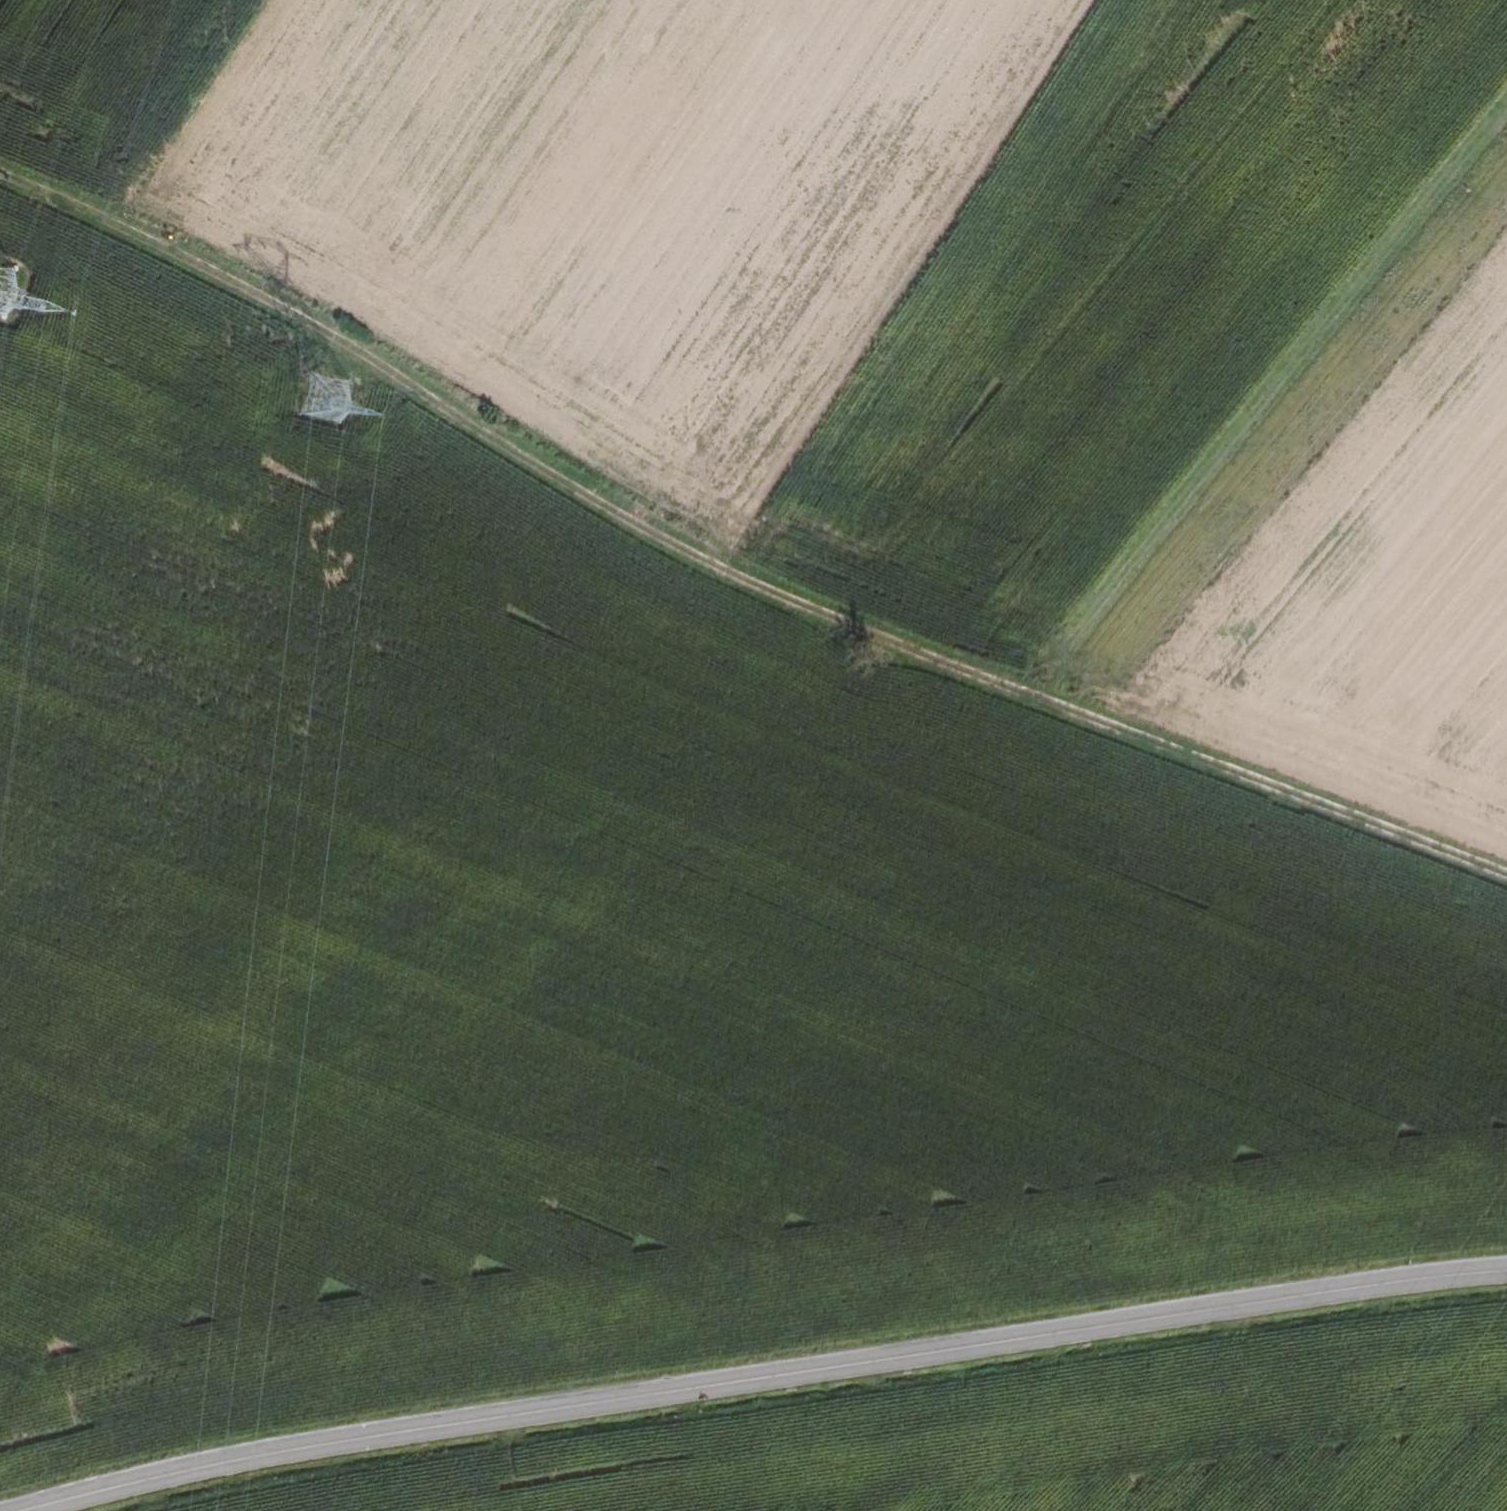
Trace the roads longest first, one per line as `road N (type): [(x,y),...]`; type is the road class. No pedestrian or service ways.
road 1 (track): [(1506,880),(710,560),(547,467),(289,295),(0,160)]
road 2 (secondary): [(1506,1279),(373,1440),(167,1474),(31,1510)]

